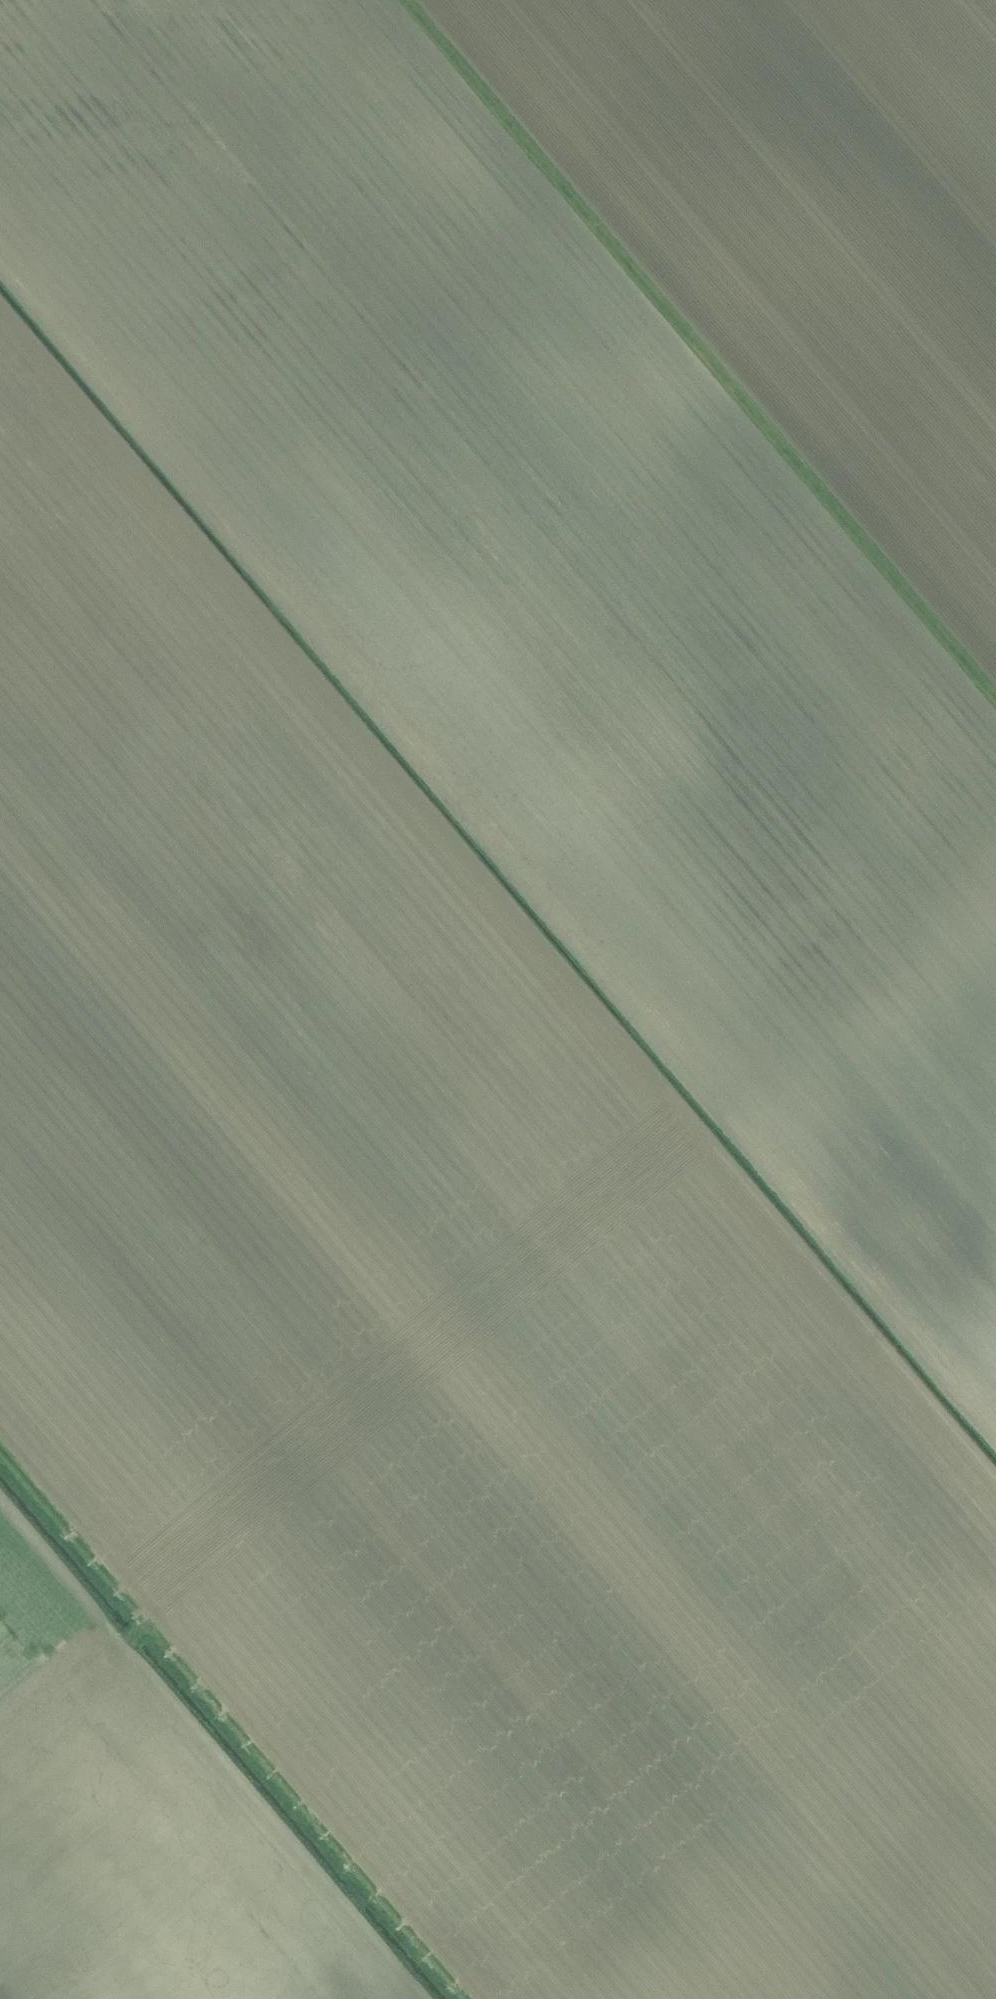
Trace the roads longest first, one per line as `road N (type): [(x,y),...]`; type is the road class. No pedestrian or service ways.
road 1 (track): [(995,705),(404,0)]

